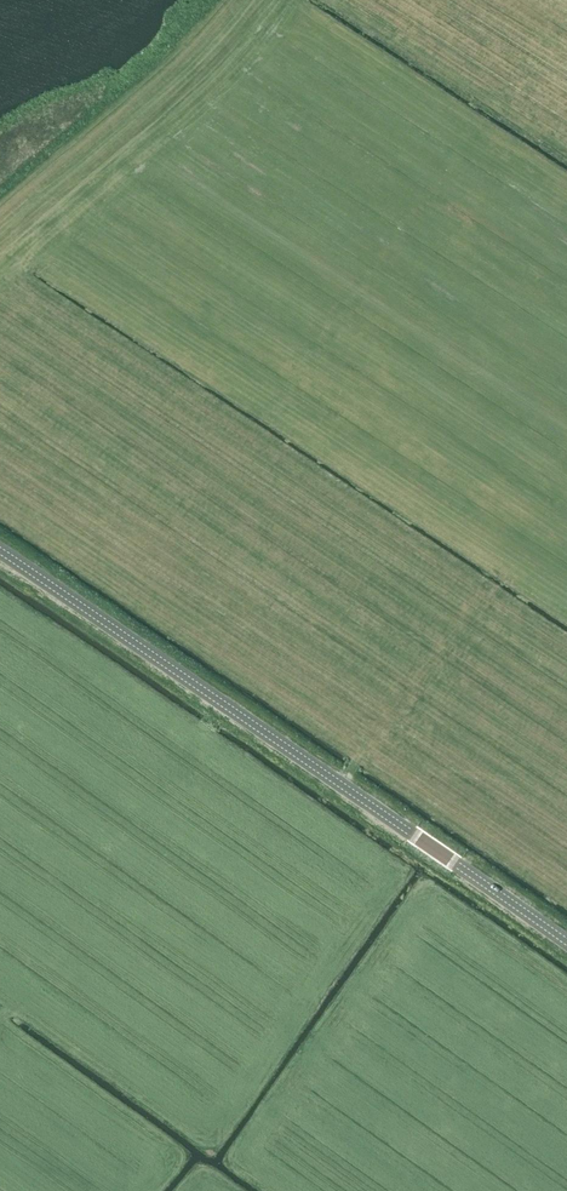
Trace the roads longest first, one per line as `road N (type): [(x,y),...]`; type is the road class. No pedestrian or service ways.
road 1 (tertiary): [(566,944),(0,550)]
road 2 (track): [(0,203),(187,43),(224,0)]

